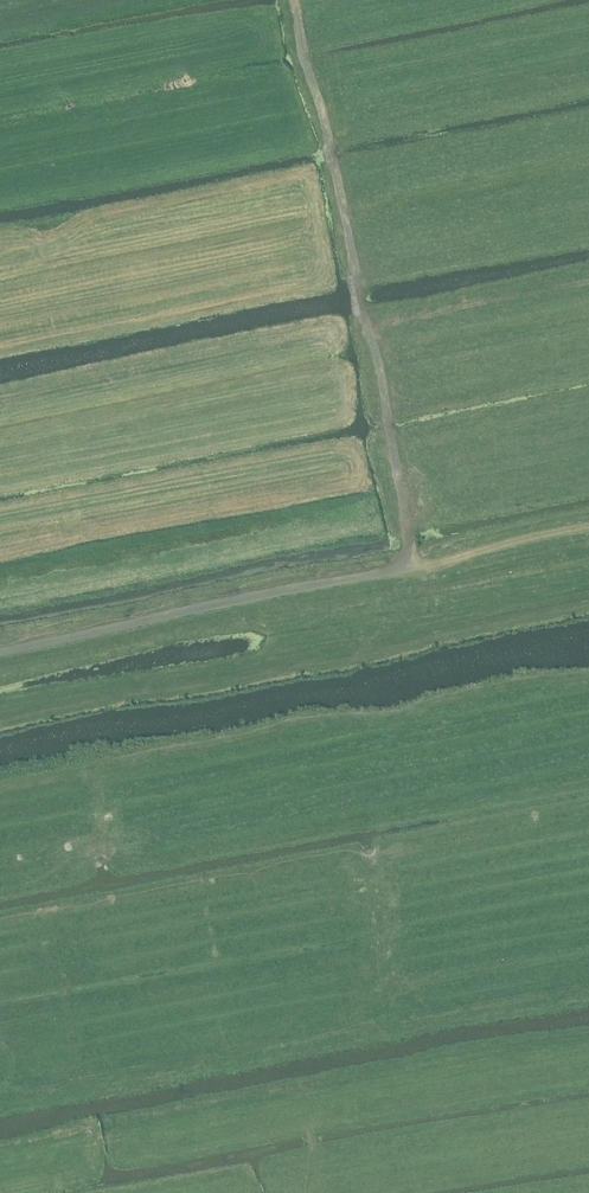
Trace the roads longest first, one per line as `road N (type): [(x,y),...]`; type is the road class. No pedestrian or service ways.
road 1 (track): [(588,530),(407,565),(383,370),(361,308),(338,169),(293,0)]
road 2 (track): [(407,565),(0,652)]

